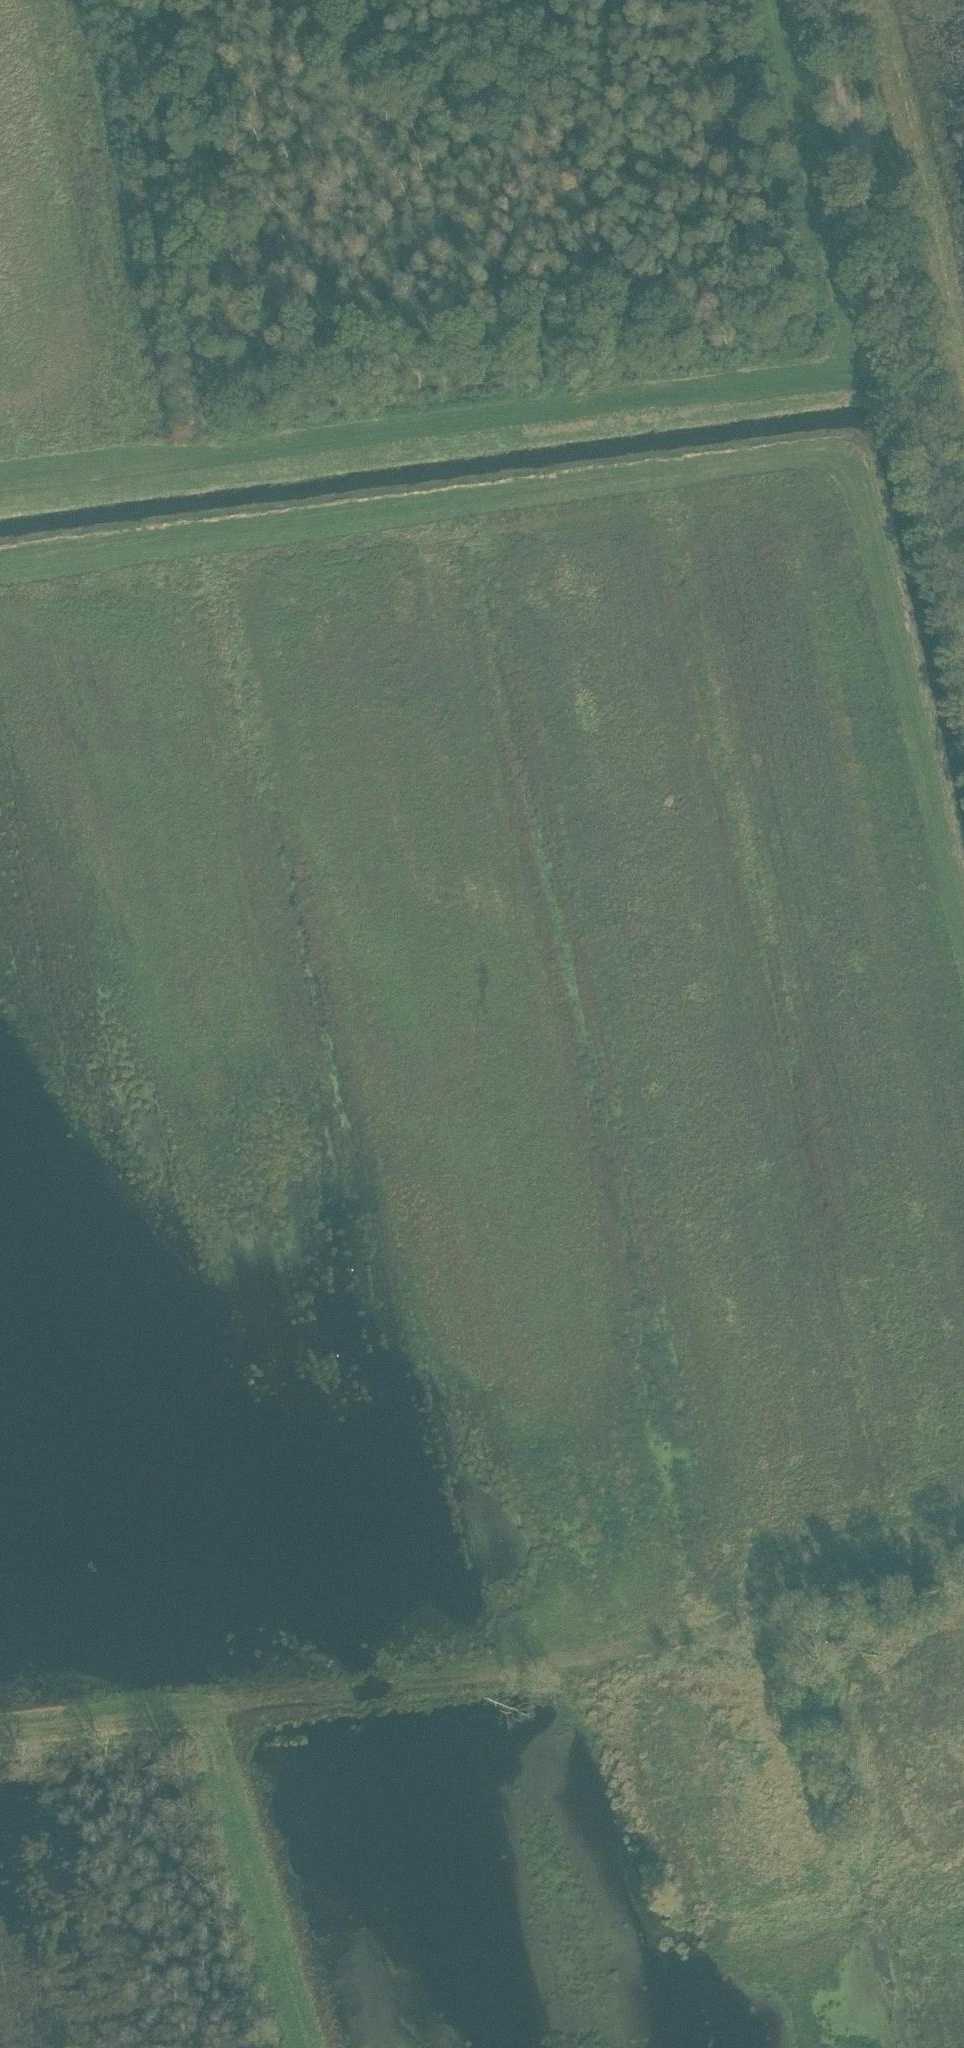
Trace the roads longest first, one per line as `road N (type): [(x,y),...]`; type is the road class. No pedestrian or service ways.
road 1 (track): [(0,1734),(548,1670),(725,1637)]
road 2 (unclassified): [(963,598),(823,0)]
road 3 (track): [(314,447),(914,386)]
road 4 (track): [(0,485),(314,447)]

